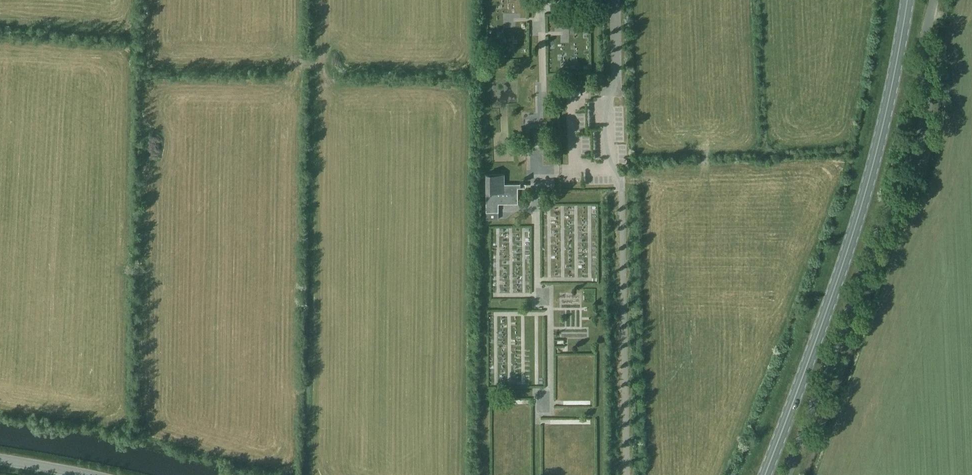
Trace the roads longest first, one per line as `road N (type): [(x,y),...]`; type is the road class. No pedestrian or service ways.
road 1 (unclassified): [(787,474),(877,237),(916,160),(935,0)]
road 2 (primary): [(765,474),(861,206),(907,0)]

